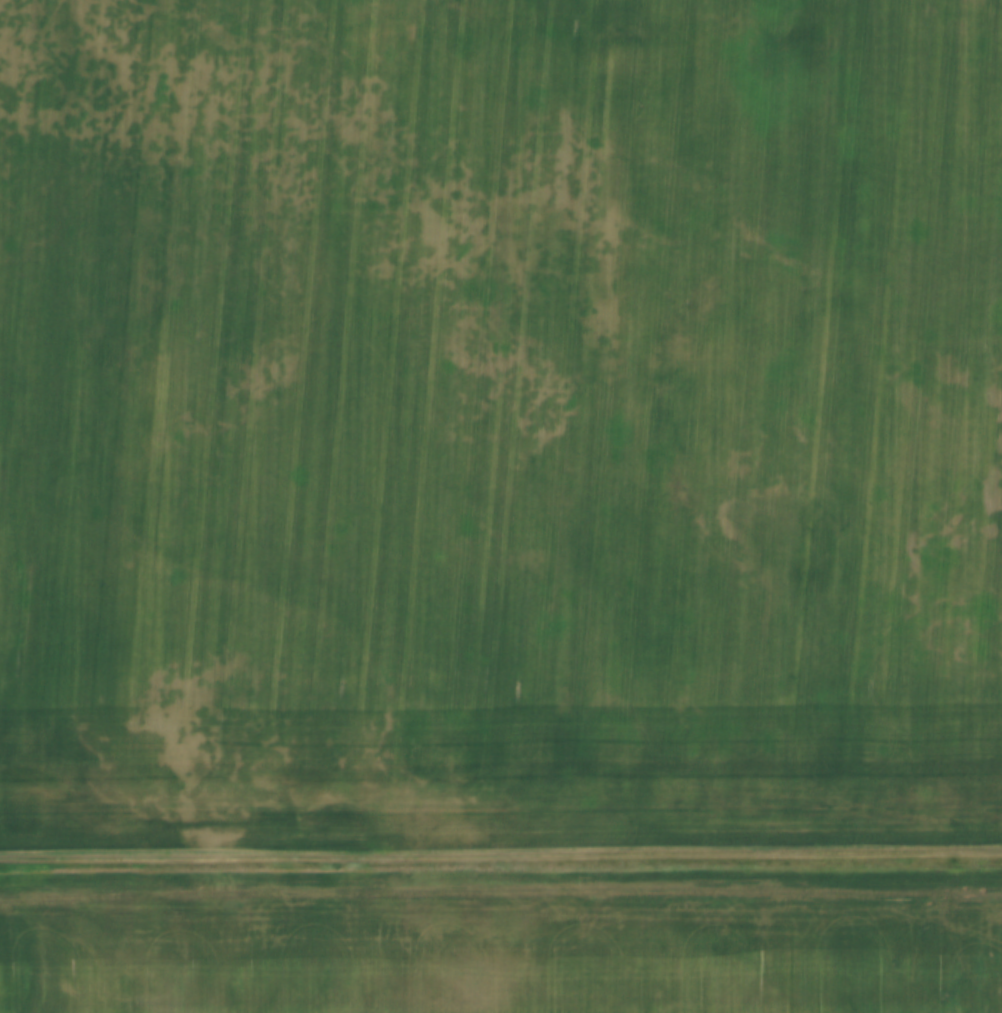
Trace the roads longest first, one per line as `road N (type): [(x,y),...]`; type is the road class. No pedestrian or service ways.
road 1 (track): [(0,862),(1001,852)]

